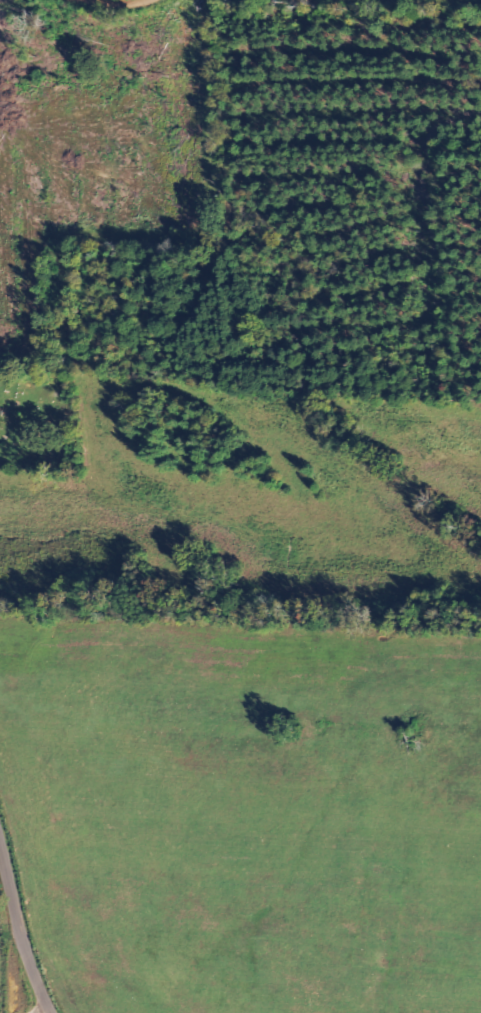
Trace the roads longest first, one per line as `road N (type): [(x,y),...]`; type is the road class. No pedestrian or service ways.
road 1 (residential): [(14,1012),(16,923),(0,853)]

